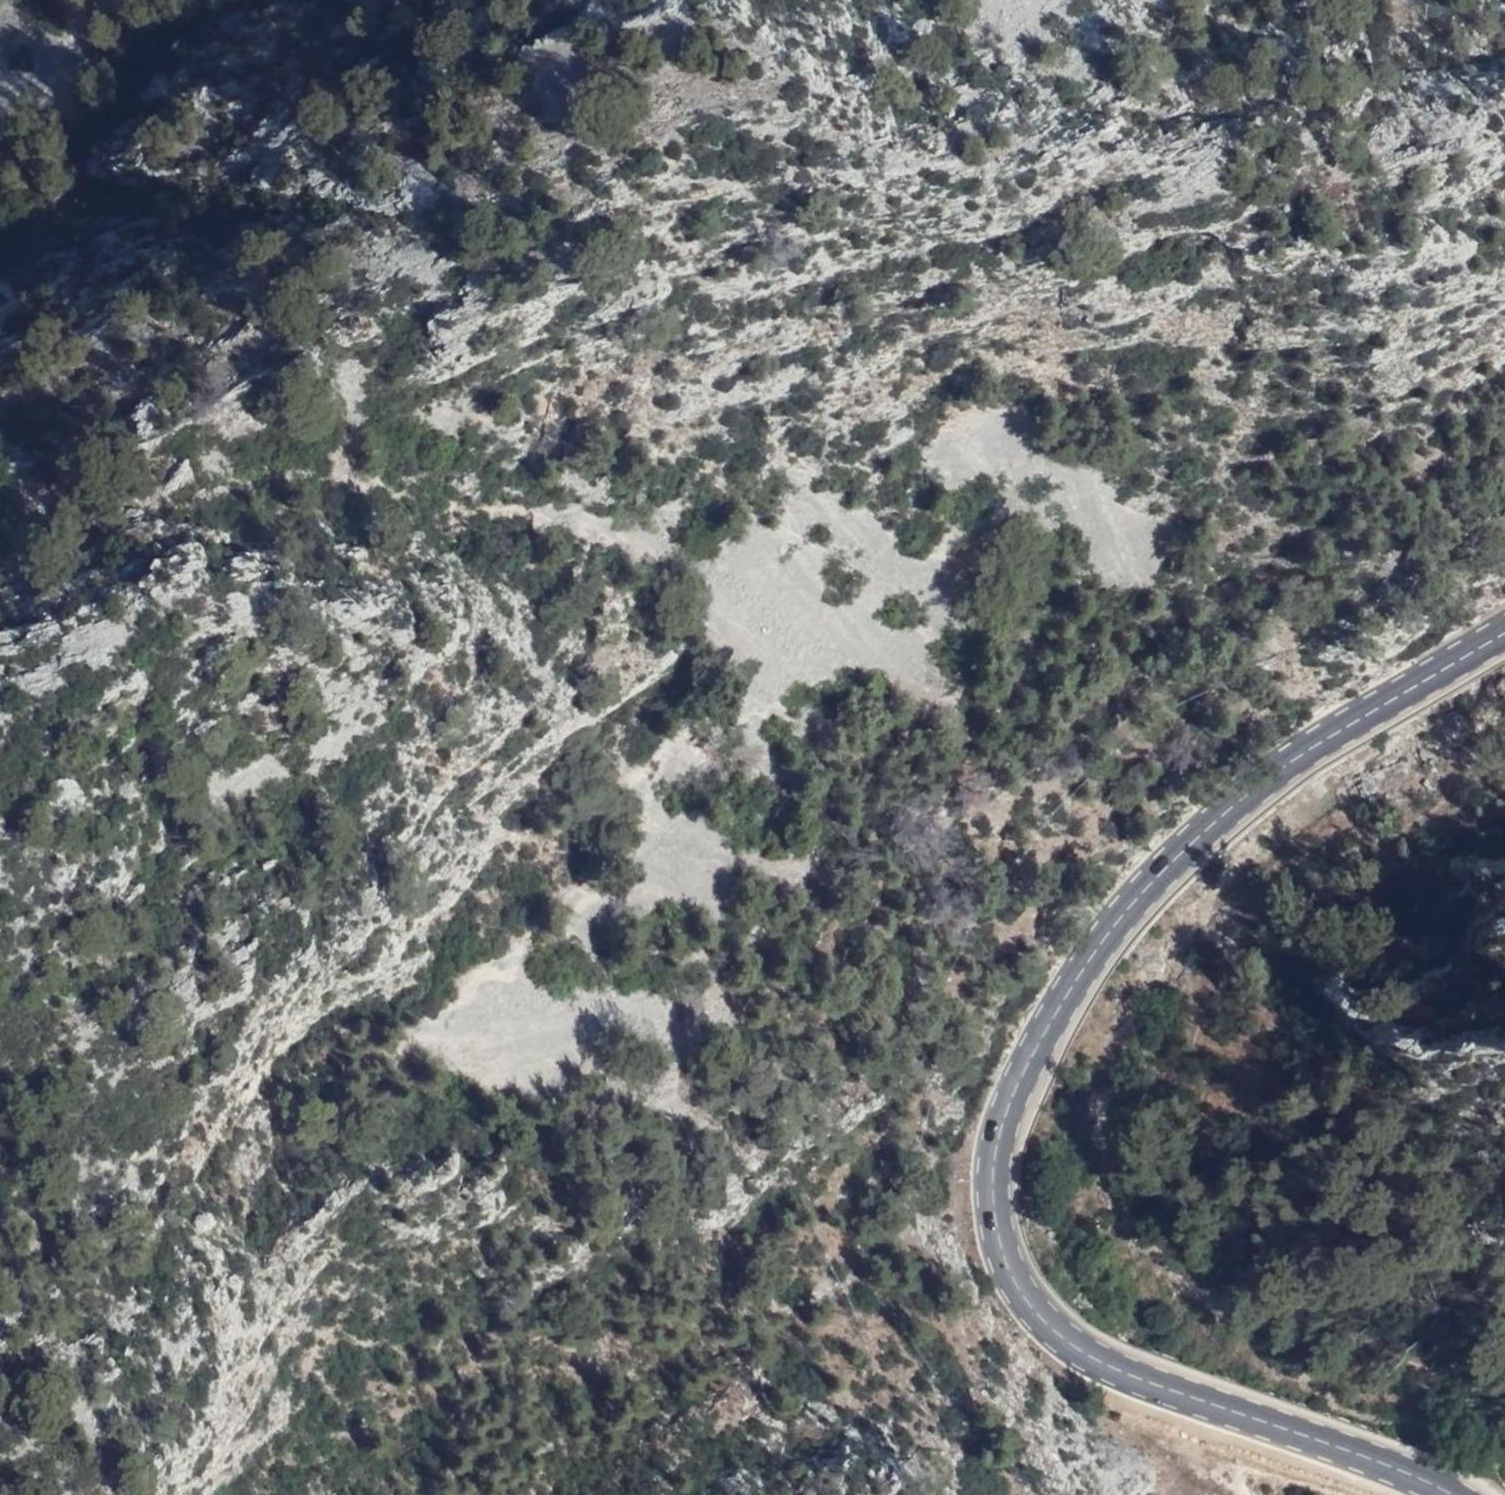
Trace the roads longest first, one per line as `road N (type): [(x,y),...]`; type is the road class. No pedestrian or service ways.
road 1 (primary): [(1504,630),(1314,740),(1213,819),(1138,893),(1042,1036),(999,1137),(994,1188),(1003,1244),(1051,1323),(1169,1390),(1422,1477),(1452,1494)]

